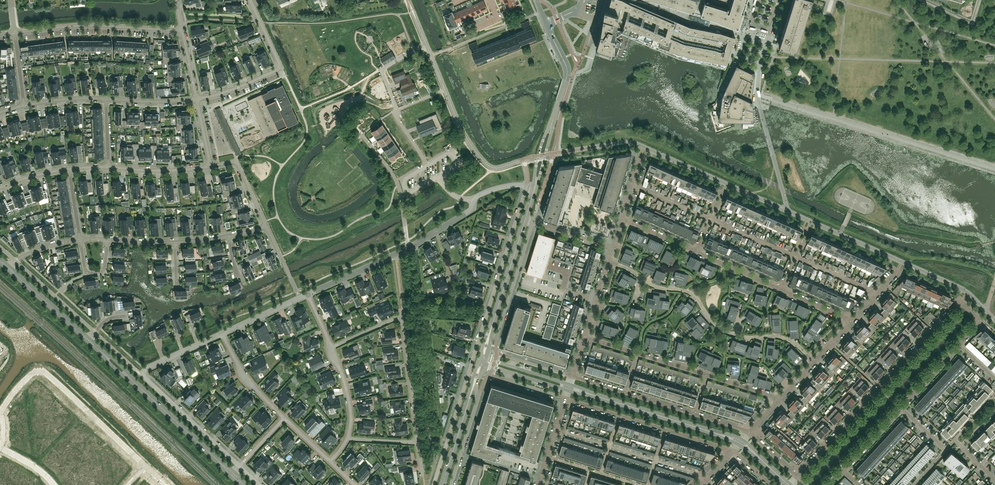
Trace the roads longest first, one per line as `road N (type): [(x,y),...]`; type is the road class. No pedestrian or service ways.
road 1 (residential): [(527,185),(433,484)]
road 2 (residential): [(958,344),(979,320),(959,301),(797,477)]
road 3 (residential): [(813,362),(786,339),(730,333),(692,294),(651,285),(608,261)]
road 4 (residential): [(781,398),(584,336)]
road 5 (secondary): [(232,474),(89,341)]
road 6 (residential): [(308,294),(411,246),(470,211),(475,199)]
road 7 (residential): [(571,376),(749,433)]
road 8 (secondary): [(740,442),(568,387)]
road 9 (residential): [(565,398),(732,450)]
road 10 (residential): [(15,32),(93,25),(182,30)]
road 11 (residential): [(196,98),(281,67),(250,0)]
road 12 (residential): [(143,376),(239,466)]
road 13 (residential): [(418,443),(402,315)]
road 14 (residential): [(489,335),(497,336),(533,222)]
road 15 (tertiary): [(525,220),(489,335)]

